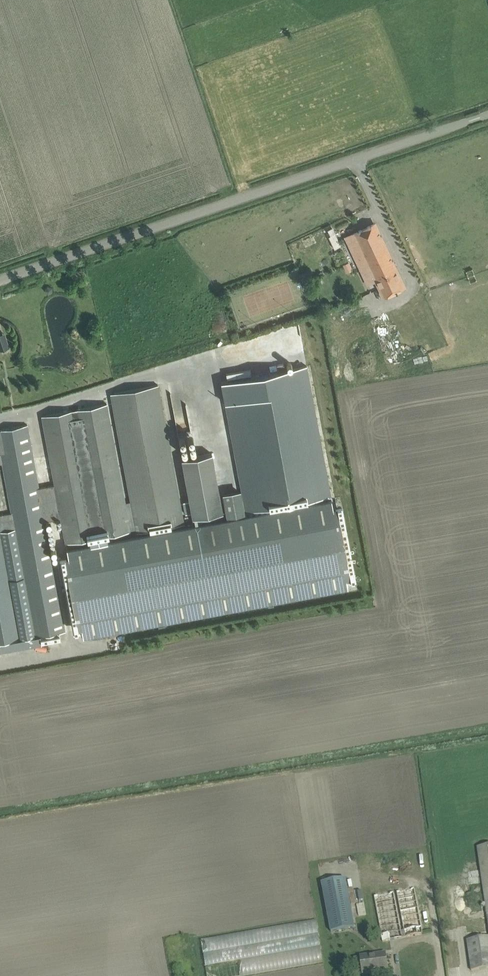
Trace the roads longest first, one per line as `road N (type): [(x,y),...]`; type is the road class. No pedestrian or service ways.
road 1 (unclassified): [(0,283),(487,120)]

